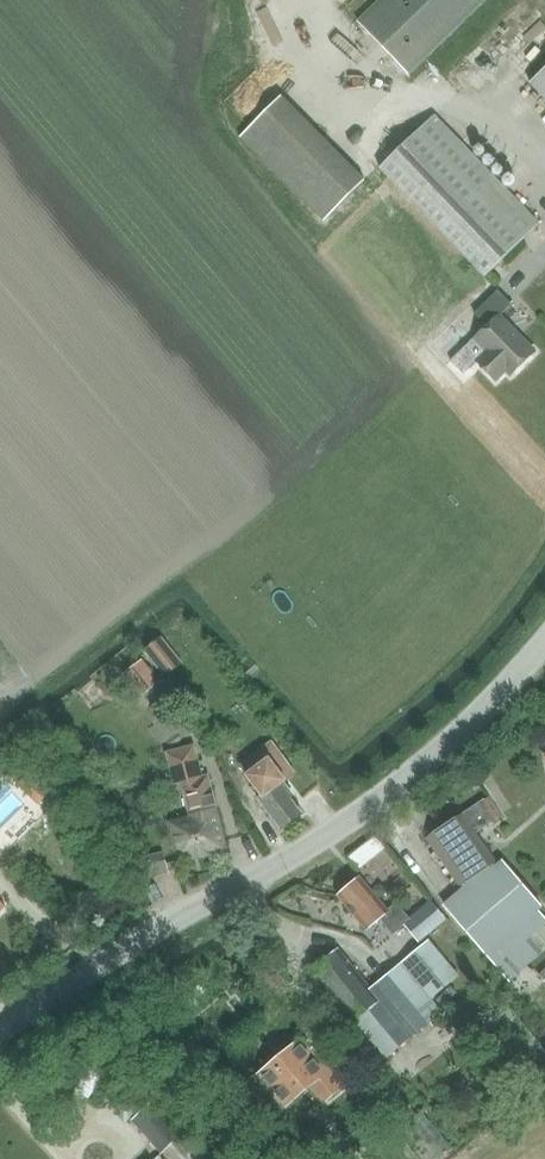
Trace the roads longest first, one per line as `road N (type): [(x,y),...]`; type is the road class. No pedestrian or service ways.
road 1 (tertiary): [(0,1044),(401,784),(497,701),(544,646)]

